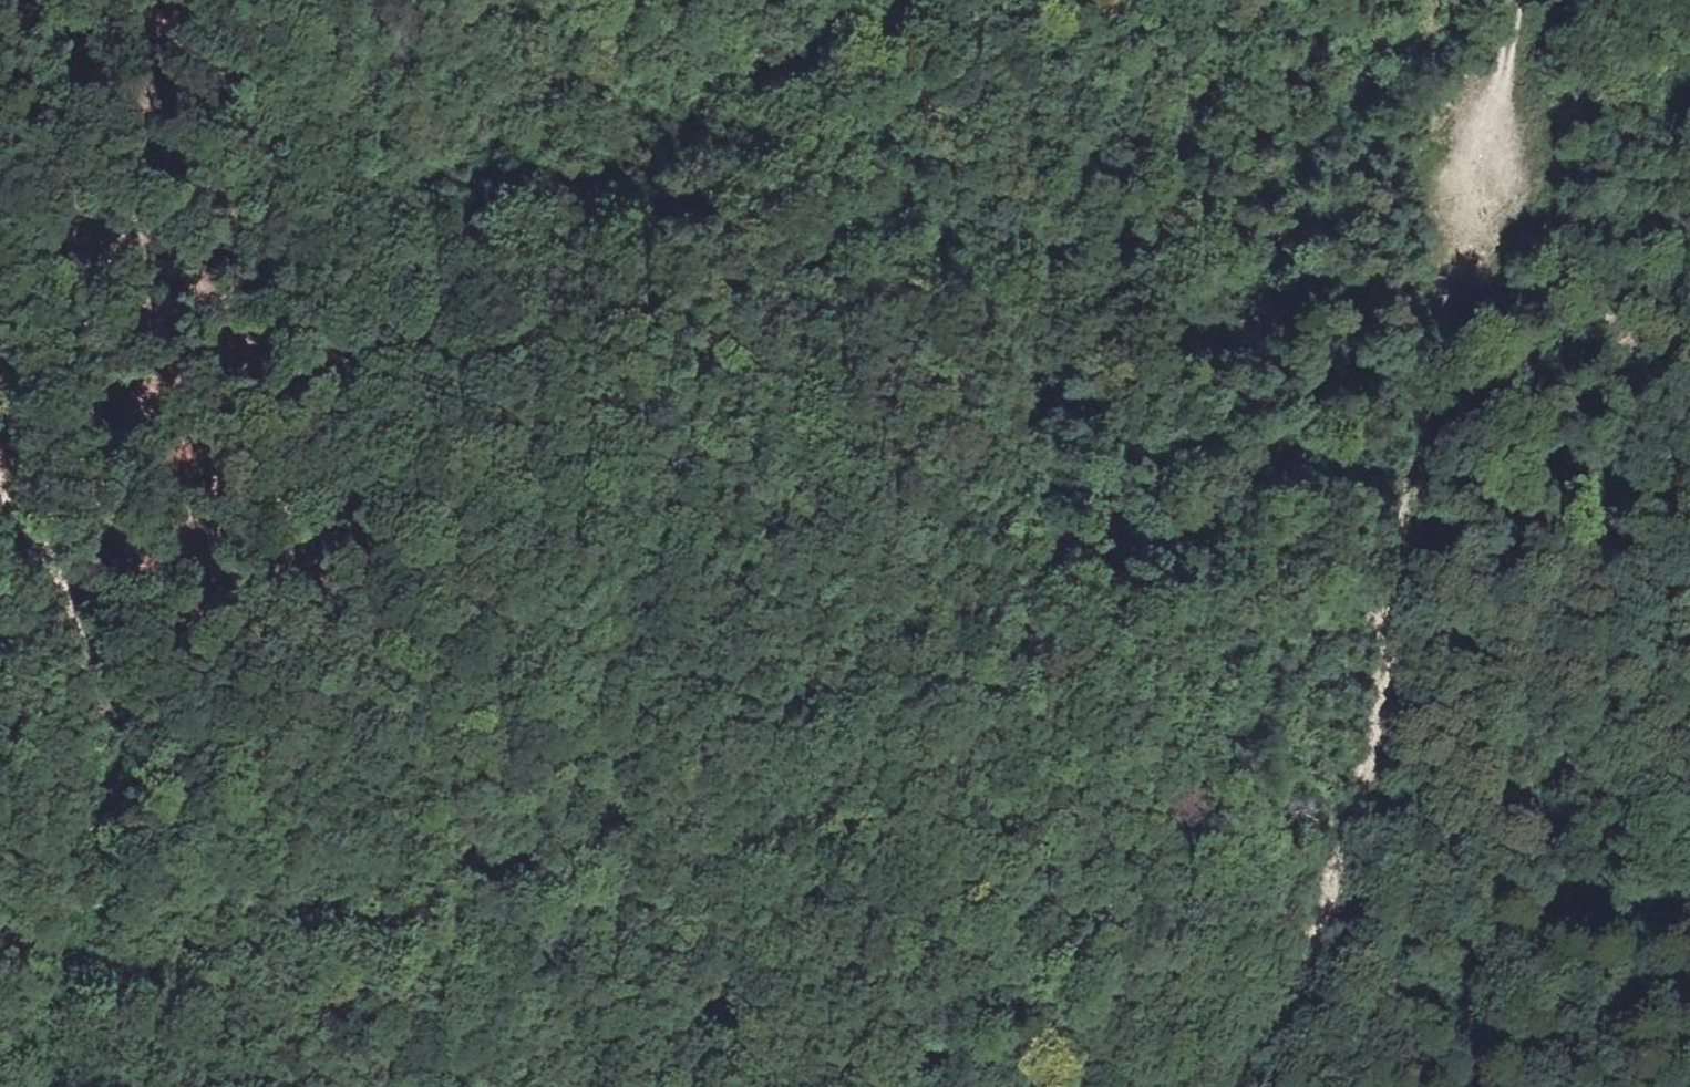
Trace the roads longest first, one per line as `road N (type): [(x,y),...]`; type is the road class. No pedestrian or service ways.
road 1 (track): [(1512,0),(1498,94),(1416,432),(1358,834),(1316,966),(1232,1086)]

